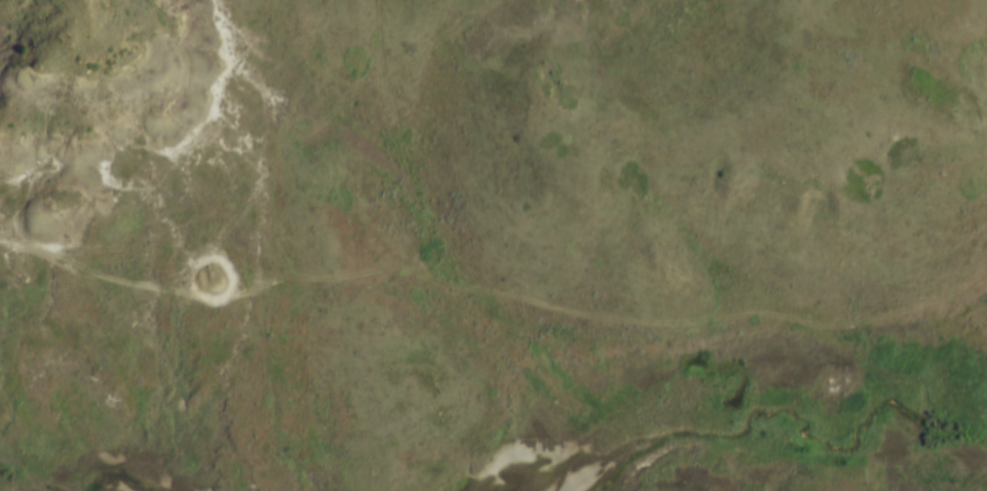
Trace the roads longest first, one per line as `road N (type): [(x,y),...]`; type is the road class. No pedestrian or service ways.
road 1 (track): [(986,262),(908,315),(849,331),(744,311),(693,323),(625,320),(386,272),(219,302),(120,283),(0,244)]
road 2 (track): [(544,0),(515,90),(474,290)]
road 3 (track): [(986,453),(943,390),(924,305)]

